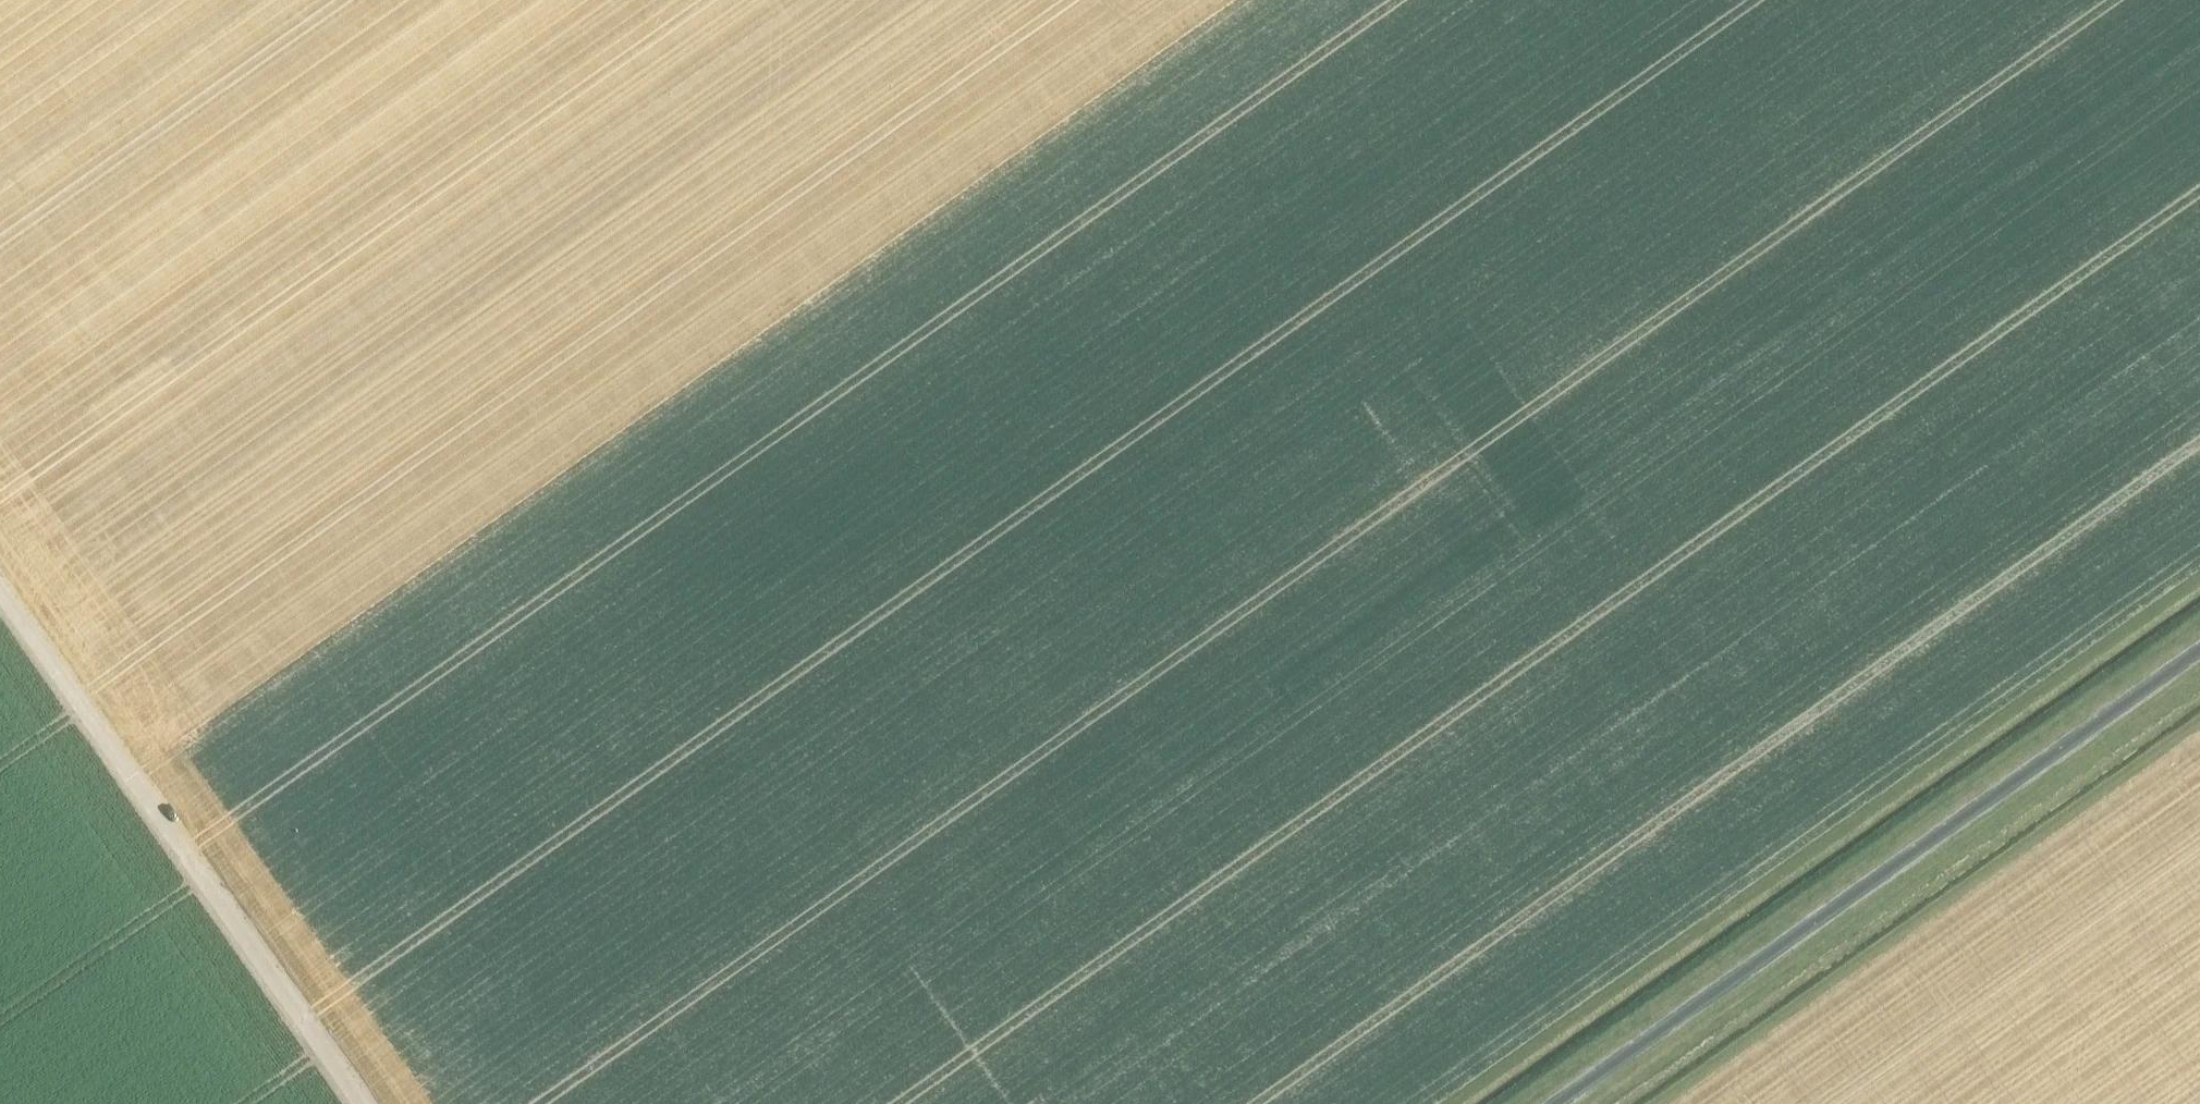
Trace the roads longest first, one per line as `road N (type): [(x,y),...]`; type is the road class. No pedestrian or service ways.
road 1 (unclassified): [(1566,1103),(2199,660)]

